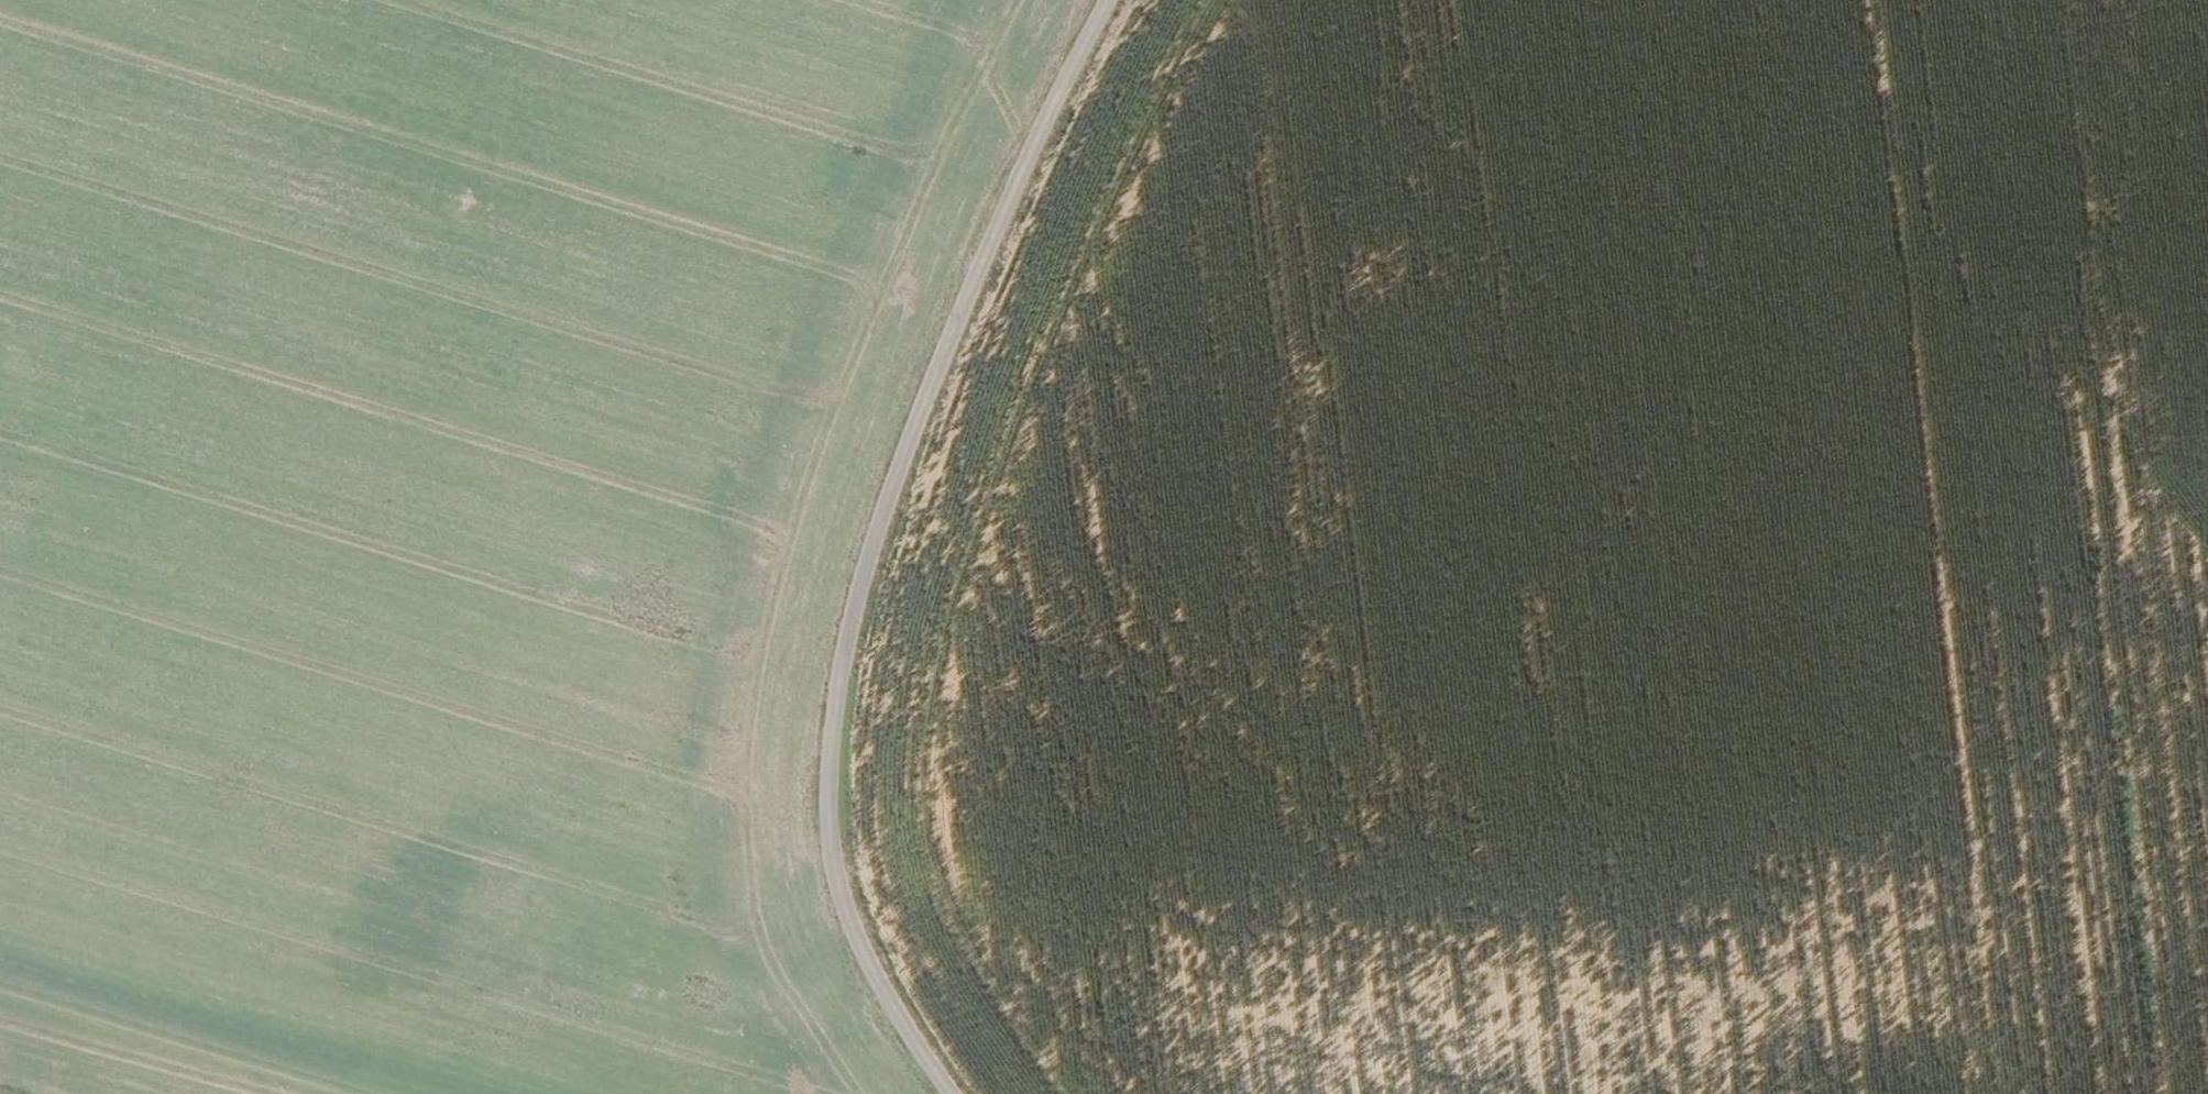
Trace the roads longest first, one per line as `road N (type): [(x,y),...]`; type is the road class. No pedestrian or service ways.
road 1 (track): [(1117,0),(869,497),(822,817),(891,1015),(956,1093)]

